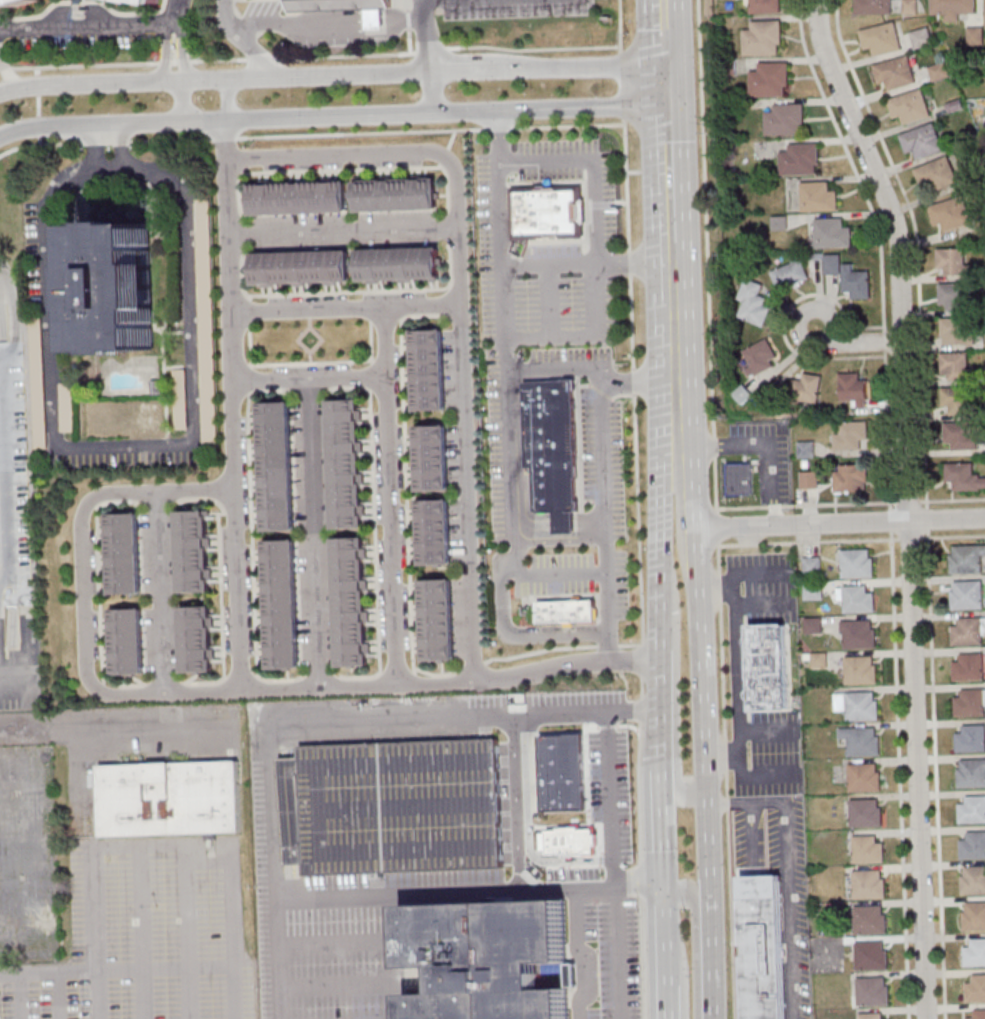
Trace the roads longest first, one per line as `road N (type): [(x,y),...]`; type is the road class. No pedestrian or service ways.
road 1 (residential): [(0,137),(51,127),(662,99)]
road 2 (residential): [(661,63),(0,92)]
road 3 (secondary): [(706,904),(694,530),(668,299)]
road 4 (residential): [(662,661),(241,689),(106,692),(89,683)]
road 5 (residential): [(241,689),(229,122)]
road 6 (residential): [(907,521),(893,219),(824,51),(817,0)]
road 7 (residential): [(925,1018),(907,521)]
road 8 (residential): [(384,305),(397,682)]
road 9 (residential): [(230,159),(442,154),(454,169),(458,302)]
road 10 (secondary): [(668,299),(662,647)]
road 11 (residential): [(237,487),(90,498),(82,511),(81,562),(89,683)]
road 12 (residential): [(984,518),(694,530)]
road 13 (residential): [(233,311),(458,302)]
road 14 (residential): [(901,342),(843,343),(823,311),(800,313),(799,338),(843,343)]
road 15 (residential): [(234,379),(387,379)]

